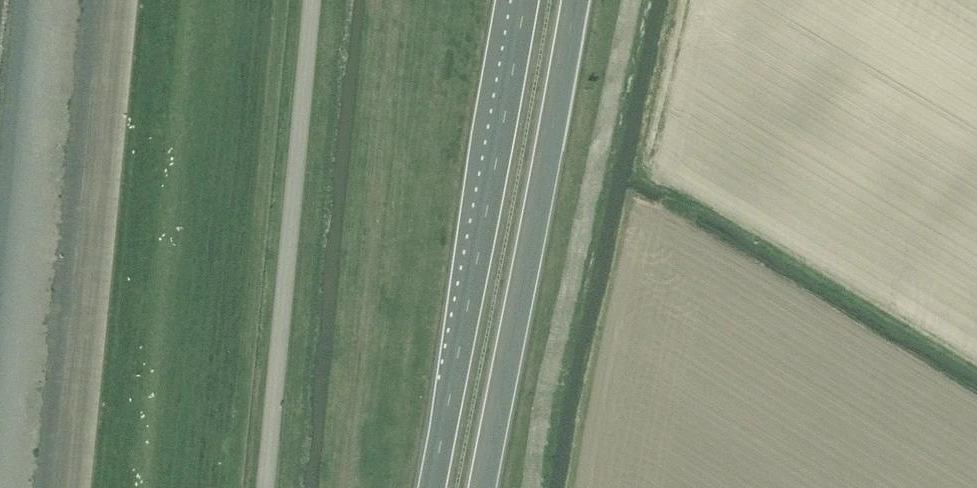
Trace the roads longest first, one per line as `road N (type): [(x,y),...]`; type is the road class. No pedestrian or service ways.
road 1 (trunk): [(522,0),(432,487)]
road 2 (trunk): [(489,487),(575,0)]
road 3 (unclassified): [(259,487),(306,0)]

